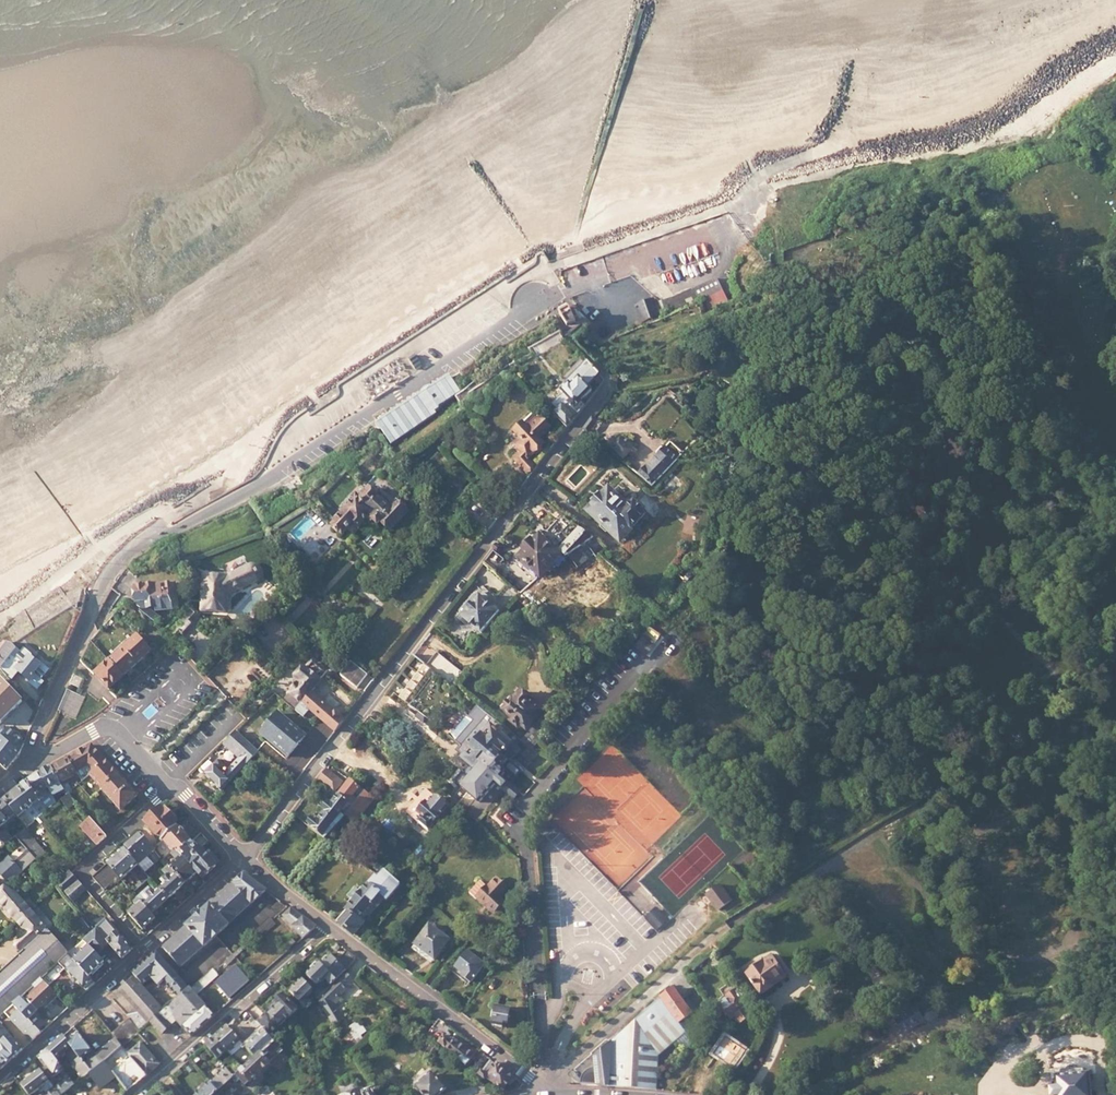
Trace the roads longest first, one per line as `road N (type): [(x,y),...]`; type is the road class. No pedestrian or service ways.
road 1 (residential): [(34,761),(32,749),(111,568),(147,538),(243,492),(544,297)]
road 2 (residential): [(609,390),(245,856)]
road 3 (residential): [(329,926),(552,1094)]
road 4 (residential): [(136,1094),(329,926)]
road 5 (residential): [(146,945),(85,868),(170,784)]
road 6 (residential): [(146,945),(0,1079)]
road 7 (residential): [(34,761),(107,725),(170,784)]
road 8 (residential): [(245,856),(146,945)]

